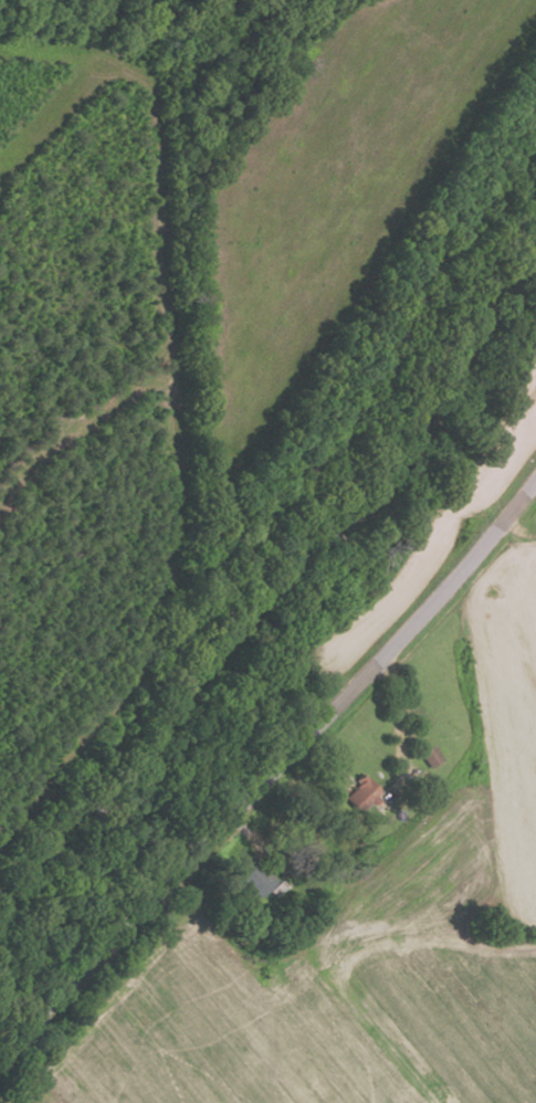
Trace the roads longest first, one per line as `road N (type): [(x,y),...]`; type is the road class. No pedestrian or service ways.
road 1 (tertiary): [(0,1058),(535,479)]

